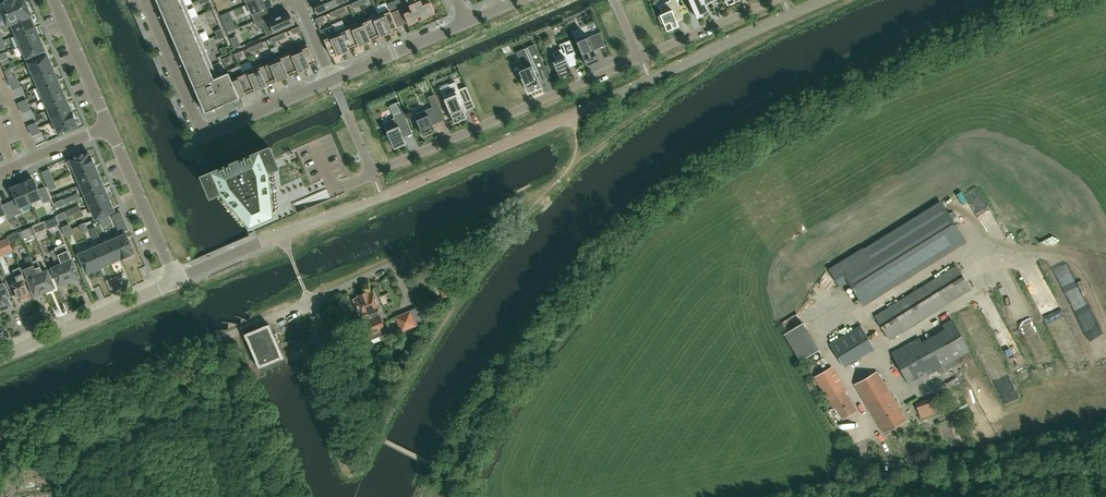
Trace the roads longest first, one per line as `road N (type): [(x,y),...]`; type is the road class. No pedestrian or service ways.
road 1 (residential): [(0,432),(309,303)]
road 2 (residential): [(383,199),(652,83)]
road 3 (residential): [(373,174),(641,57)]
road 4 (residential): [(144,0),(205,137),(334,81)]
road 5 (residential): [(174,281),(383,199)]
road 6 (residential): [(0,356),(174,281)]
road 7 (residential): [(174,281),(109,125)]
road 8 (residential): [(652,83),(791,17)]
road 9 (residential): [(641,57),(777,0)]
road 10 (residential): [(334,81),(468,23)]
road 11 (residential): [(109,125),(56,0)]

